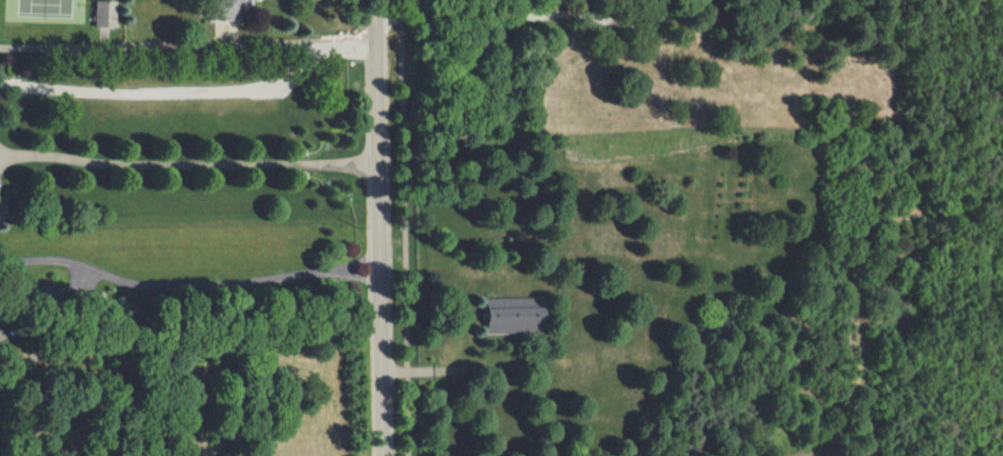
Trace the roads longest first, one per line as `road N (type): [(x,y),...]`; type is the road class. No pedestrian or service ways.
road 1 (tertiary): [(383,455),(376,0)]

